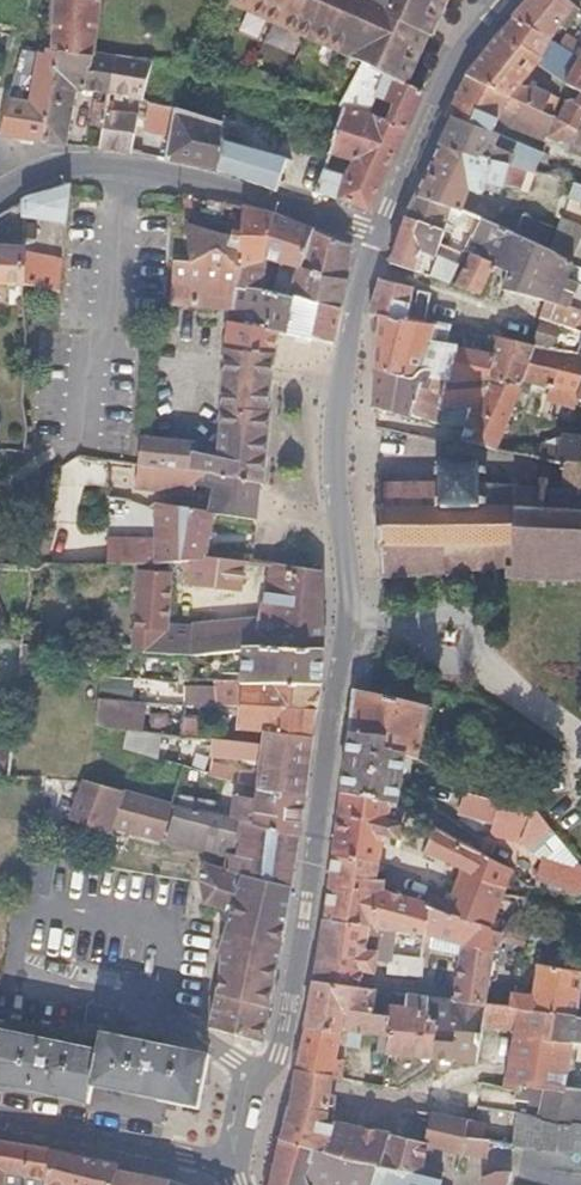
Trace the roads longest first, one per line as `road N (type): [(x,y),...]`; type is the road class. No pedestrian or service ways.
road 1 (residential): [(248,1165),(302,962),(348,630),(333,431),(376,236)]
road 2 (residential): [(0,196),(61,167),(125,165),(376,236)]
road 3 (residential): [(376,236),(442,86),(503,0)]
road 4 (tertiary): [(248,1165),(0,1113)]

